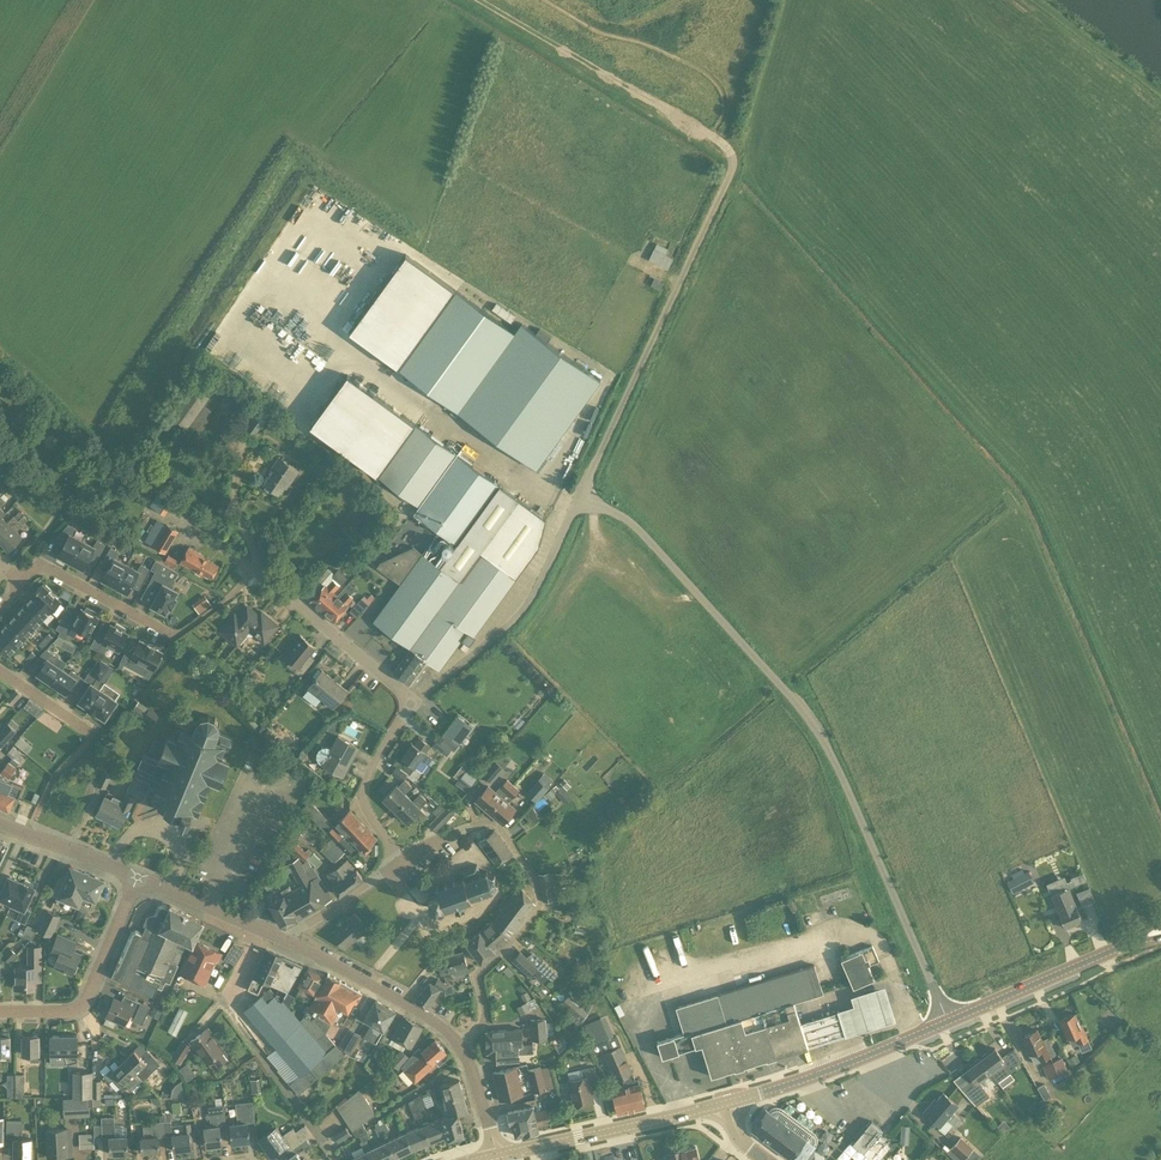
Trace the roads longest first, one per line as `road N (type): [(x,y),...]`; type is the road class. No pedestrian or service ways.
road 1 (residential): [(415,701),(503,630),(534,592),(728,178)]
road 2 (secondary): [(728,1103),(860,1059),(1134,941)]
road 3 (residential): [(461,1044),(483,1018),(477,973),(538,908),(536,884),(489,823),(431,843),(401,864)]
road 4 (track): [(479,0),(714,137)]
road 5 (secondary): [(496,1157),(728,1103)]
road 6 (residential): [(0,1013),(78,1011),(139,879)]
road 7 (residential): [(415,701),(255,569)]
road 8 (residential): [(461,1044),(413,1008),(286,942)]
road 9 (residential): [(401,864),(363,792),(415,701)]
road 10 (residential): [(170,633),(44,567),(23,583)]
road 11 (residential): [(286,942),(139,879)]
road 12 (residential): [(139,879),(0,821)]
road 13 (residential): [(401,864),(286,942)]

